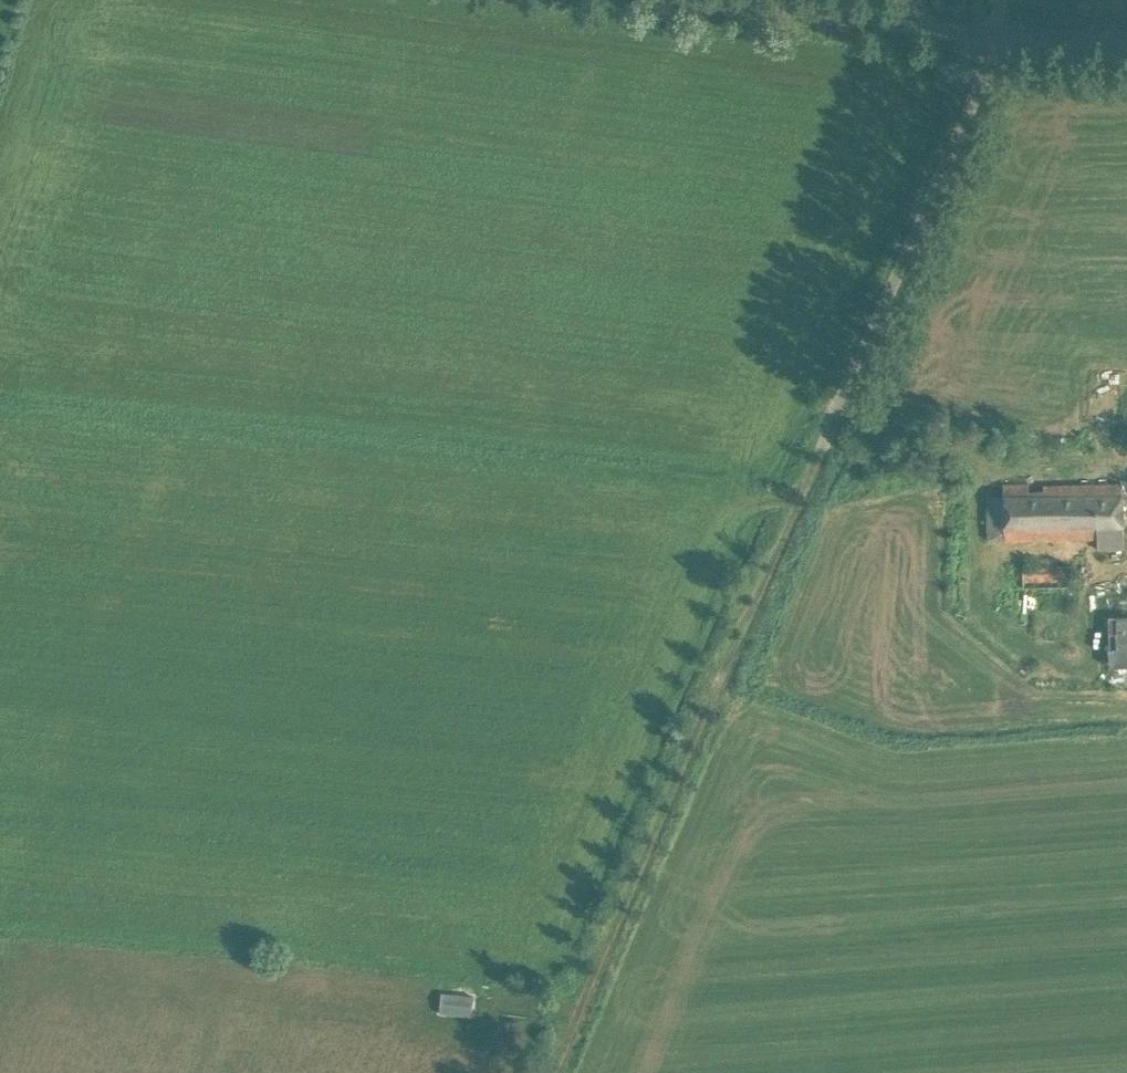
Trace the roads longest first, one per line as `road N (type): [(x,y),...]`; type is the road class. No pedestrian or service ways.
road 1 (track): [(552,1072),(834,418)]
road 2 (unclassified): [(834,418),(992,40)]
road 3 (unclassified): [(992,40),(687,0)]
road 4 (unclassified): [(1126,35),(992,40)]

